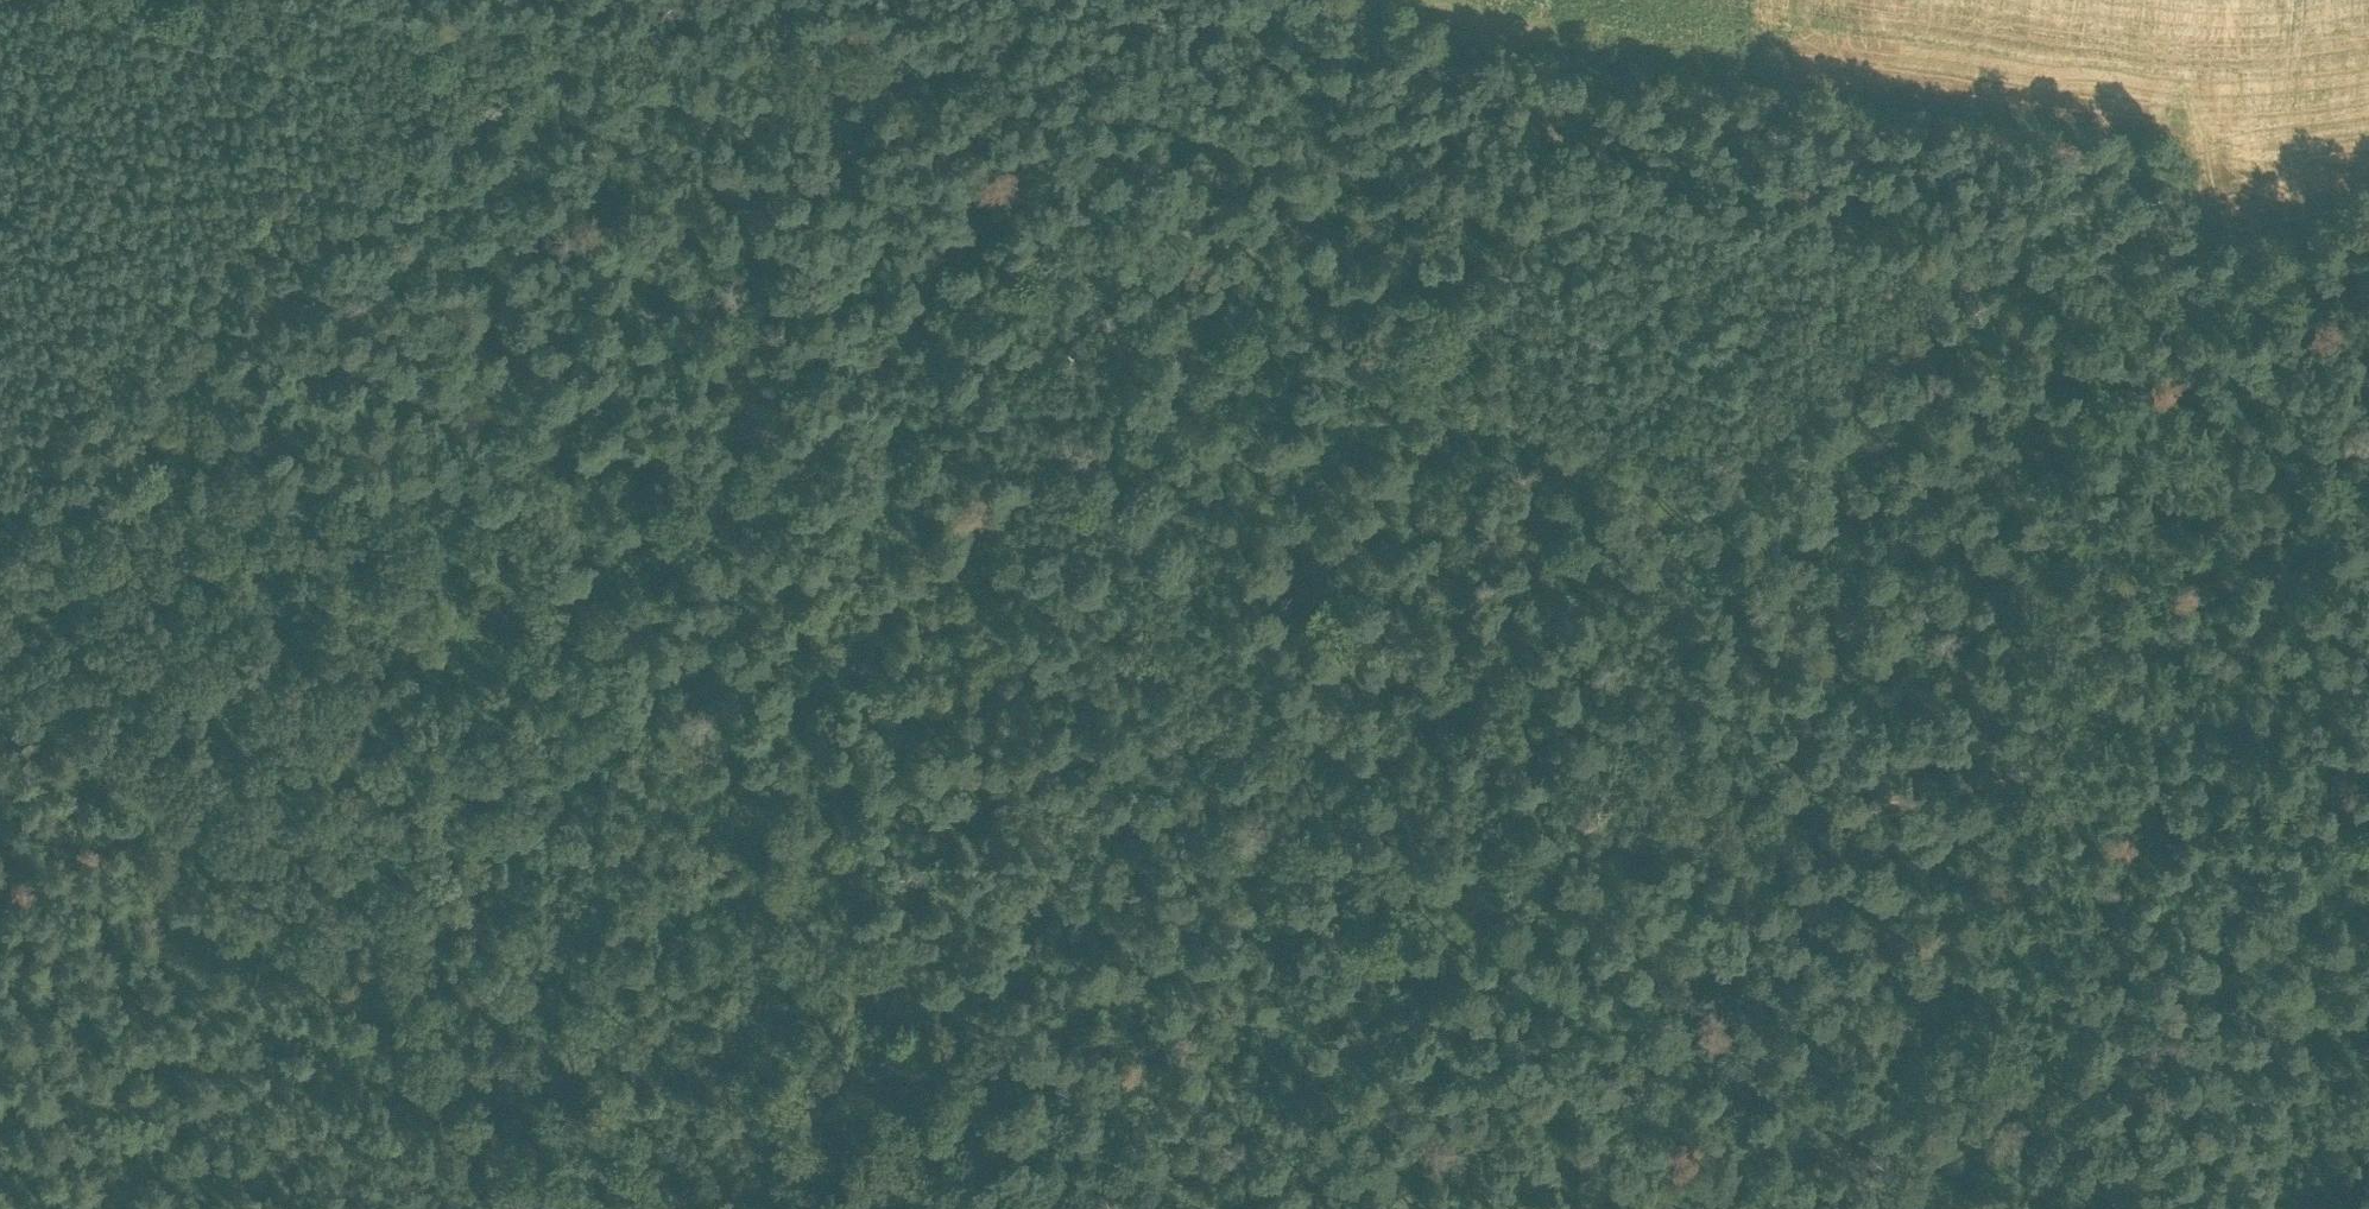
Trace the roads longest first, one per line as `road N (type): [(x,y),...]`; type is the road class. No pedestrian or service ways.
road 1 (track): [(568,1208),(0,683)]

